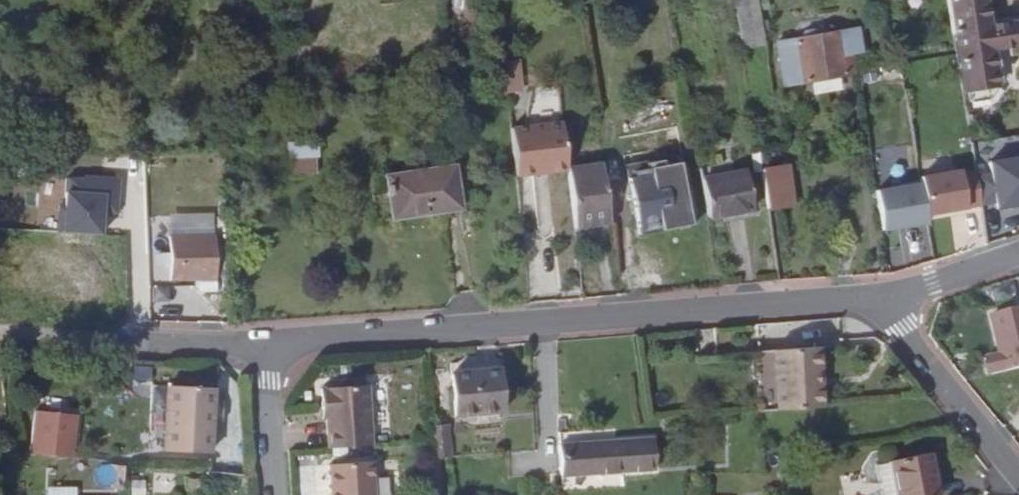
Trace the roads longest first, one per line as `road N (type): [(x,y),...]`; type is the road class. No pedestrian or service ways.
road 1 (residential): [(883,302),(262,342),(275,494)]
road 2 (residential): [(1018,472),(883,302)]
road 3 (residential): [(1018,255),(883,302)]

